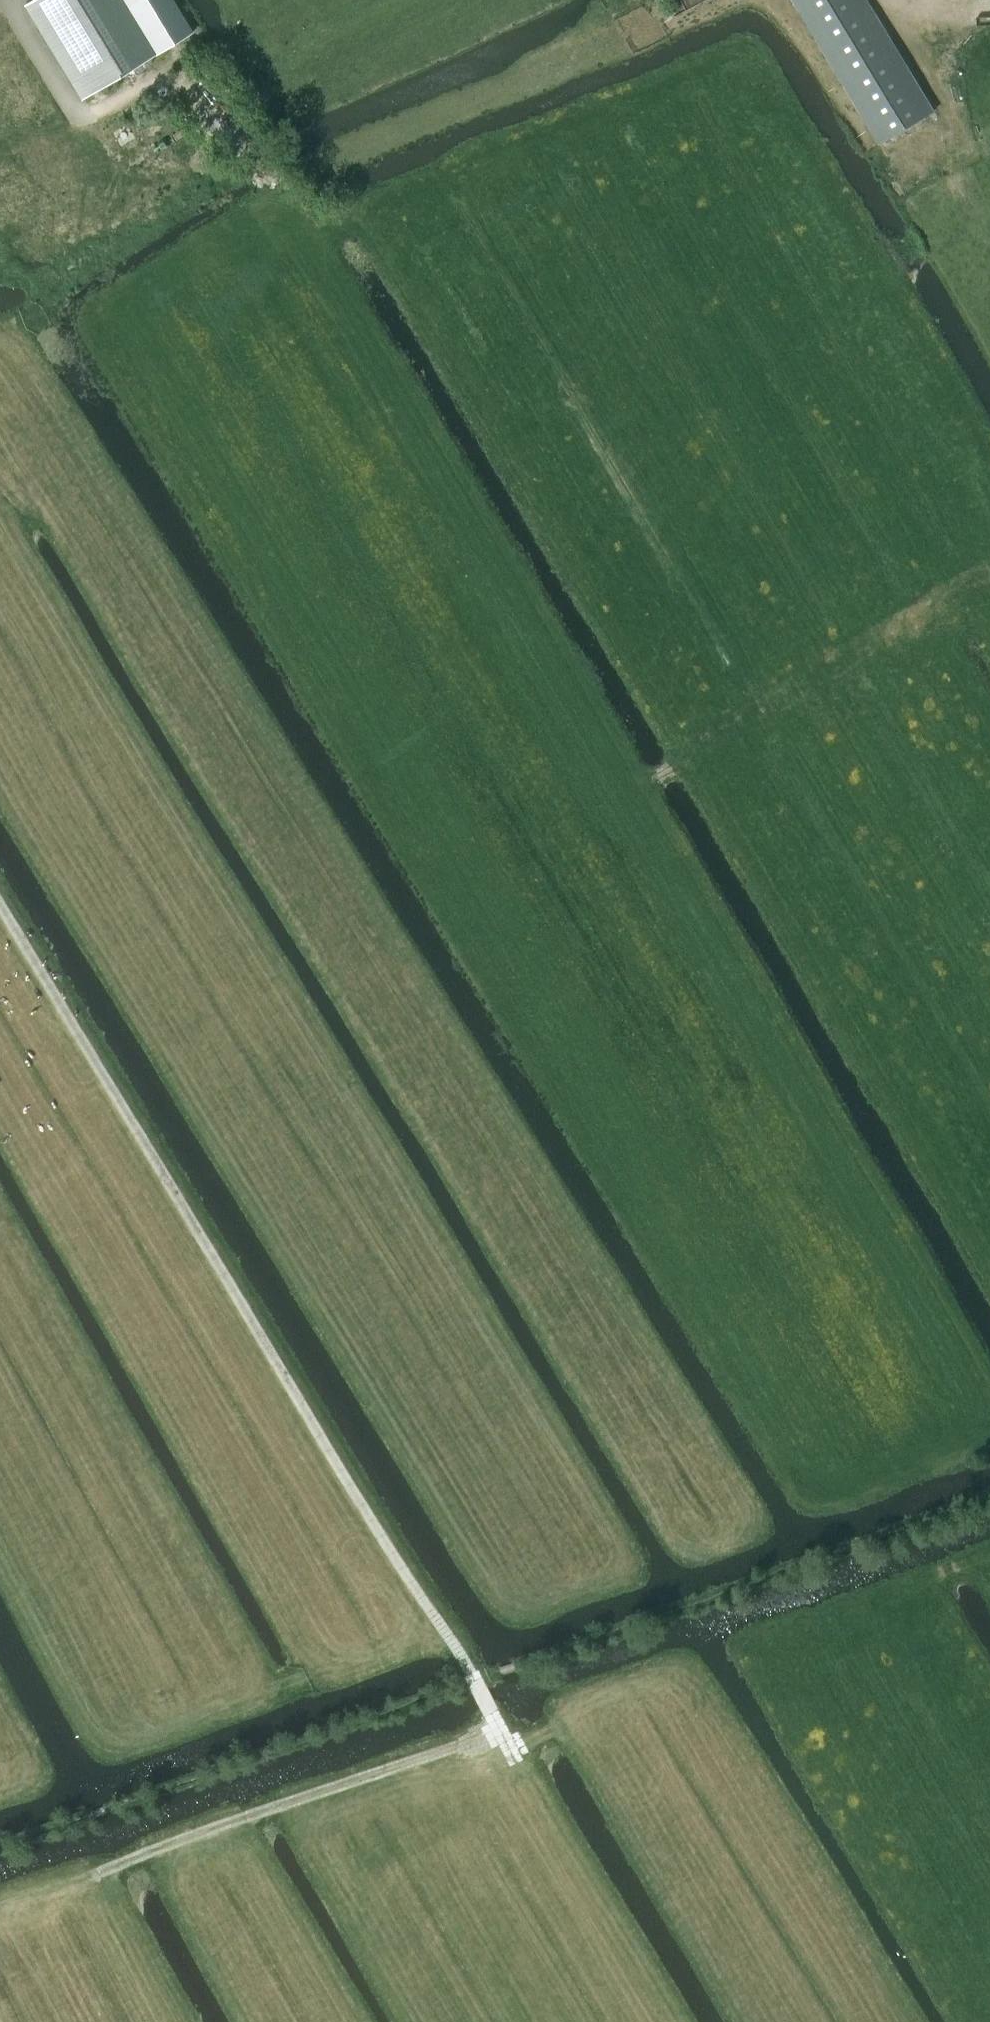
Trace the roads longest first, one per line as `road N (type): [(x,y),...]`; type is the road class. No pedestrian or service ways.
road 1 (track): [(84,118),(203,73),(890,1198),(989,1376)]
road 2 (track): [(571,1722),(517,1750),(504,1728),(352,1782)]

